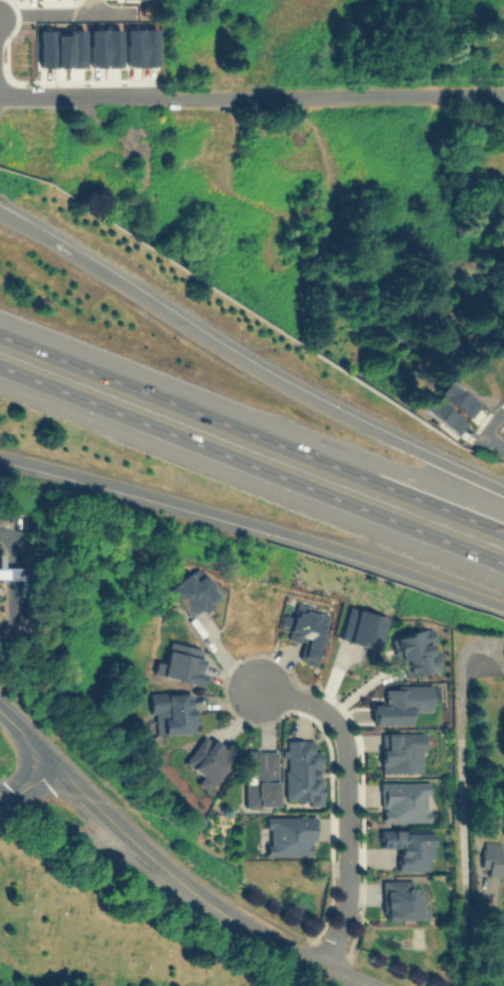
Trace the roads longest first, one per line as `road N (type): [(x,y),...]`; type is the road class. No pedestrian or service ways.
road 1 (motorway): [(503,491),(283,385),(0,214)]
road 2 (motorway): [(503,533),(0,335)]
road 3 (motorway): [(0,367),(503,565)]
road 4 (motorway): [(0,457),(308,539),(503,607)]
road 5 (residential): [(0,98),(503,93)]
road 6 (residential): [(254,690),(324,712),(345,752),(346,888),(323,969)]
road 7 (tertiary): [(0,714),(192,895)]
road 8 (tertiary): [(0,802),(192,895)]
road 9 (tertiary): [(192,895),(254,935),(363,985)]

